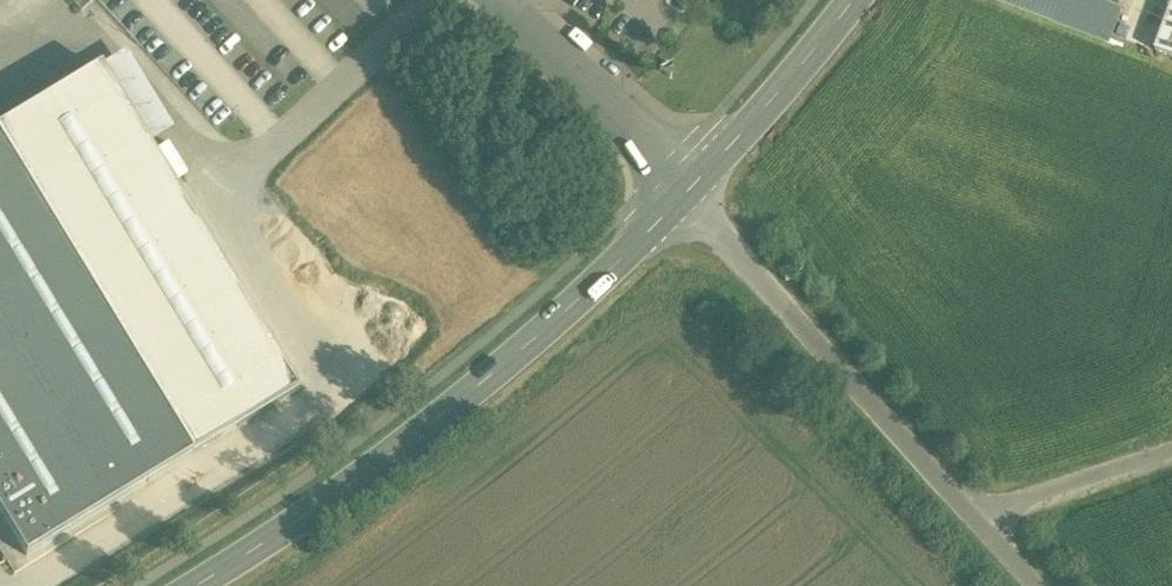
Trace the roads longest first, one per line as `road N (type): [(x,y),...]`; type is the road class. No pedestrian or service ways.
road 1 (secondary): [(686,193),(550,328),(377,466),(199,585)]
road 2 (unclassified): [(975,505),(686,193)]
road 3 (residential): [(507,0),(686,193)]
road 4 (secondary): [(853,0),(686,193)]
road 5 (unclassified): [(975,505),(1171,446)]

